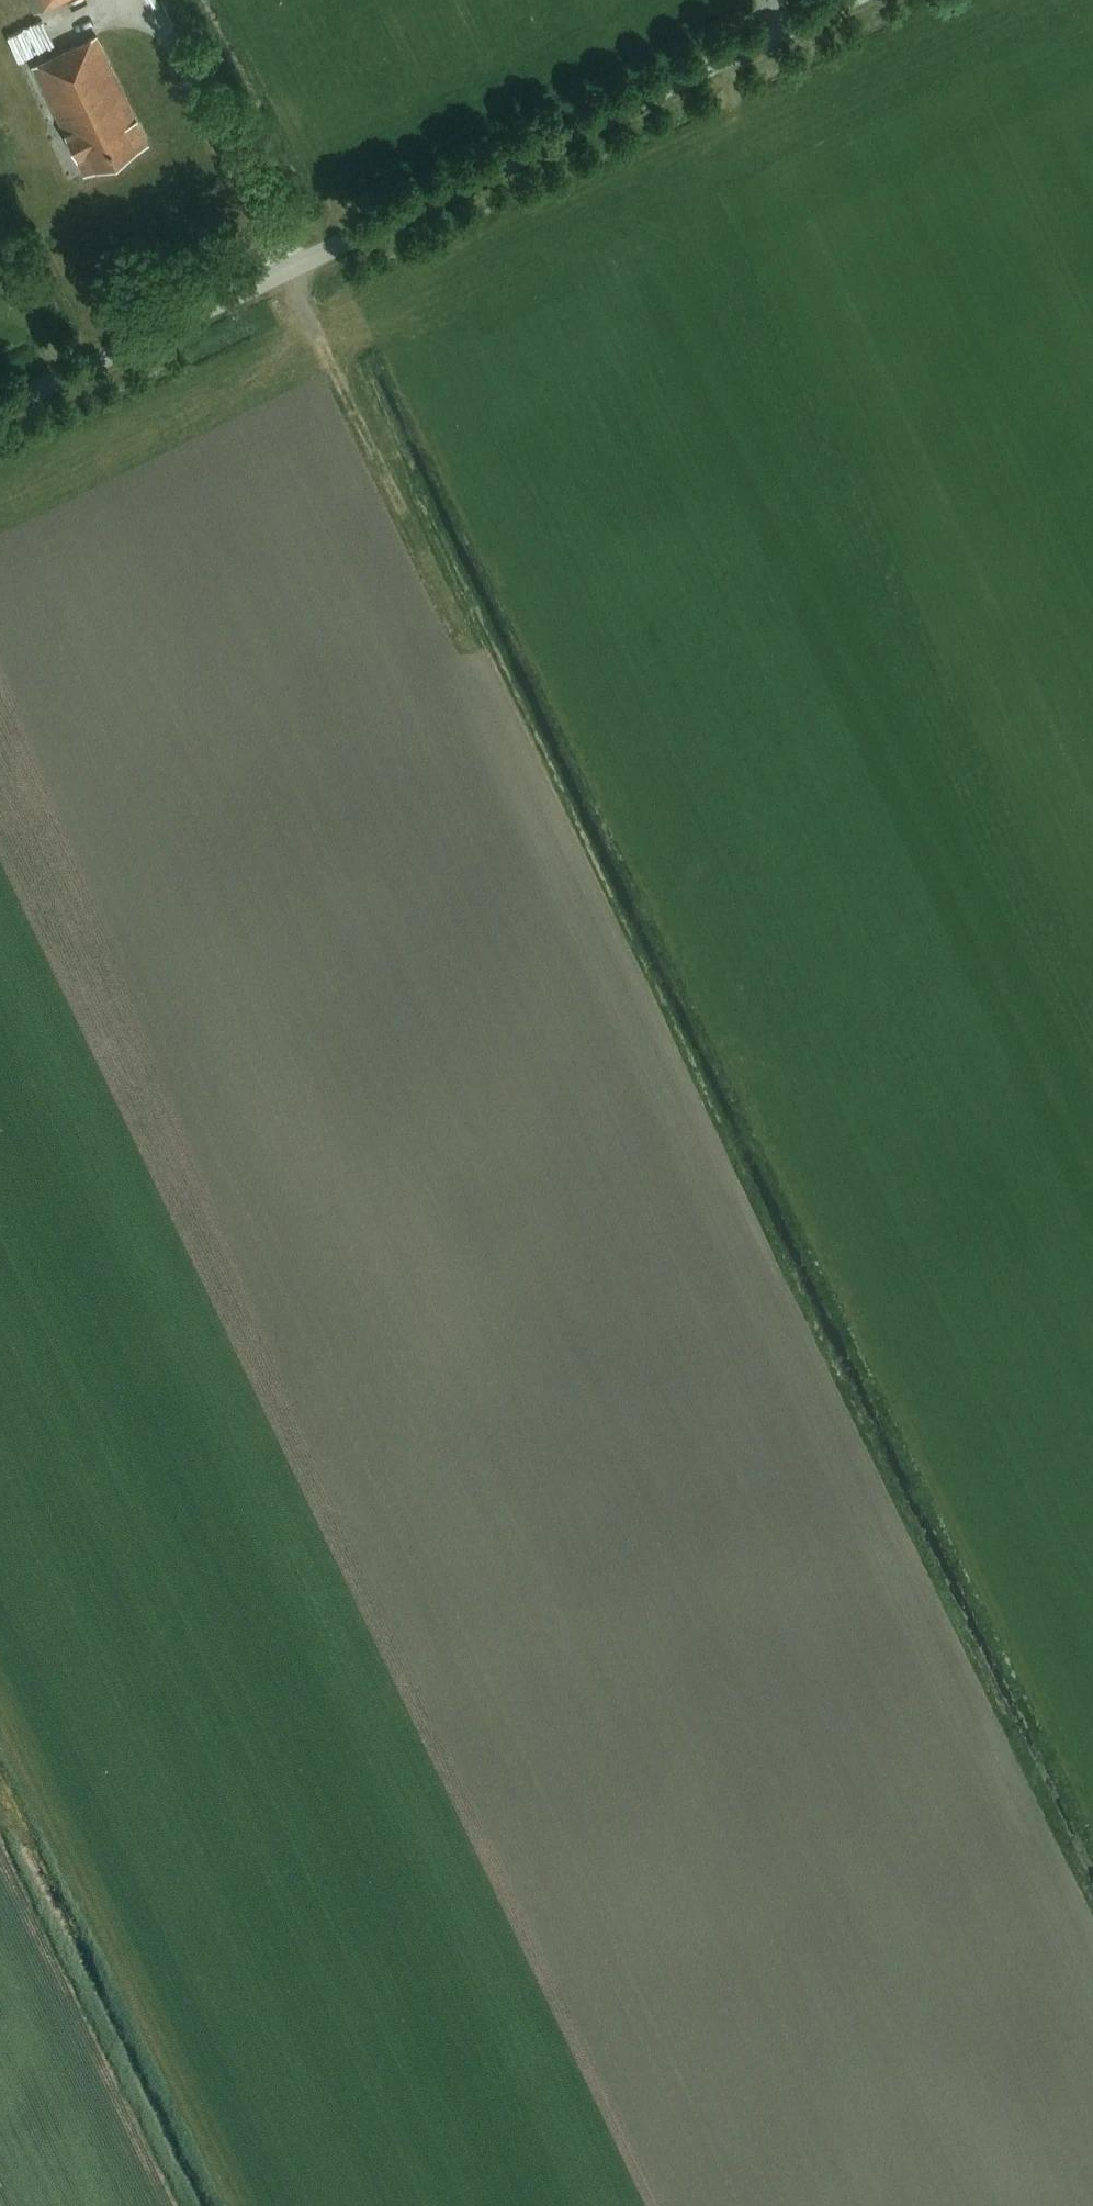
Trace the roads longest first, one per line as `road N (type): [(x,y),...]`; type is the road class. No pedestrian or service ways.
road 1 (unclassified): [(0,412),(869,0)]

